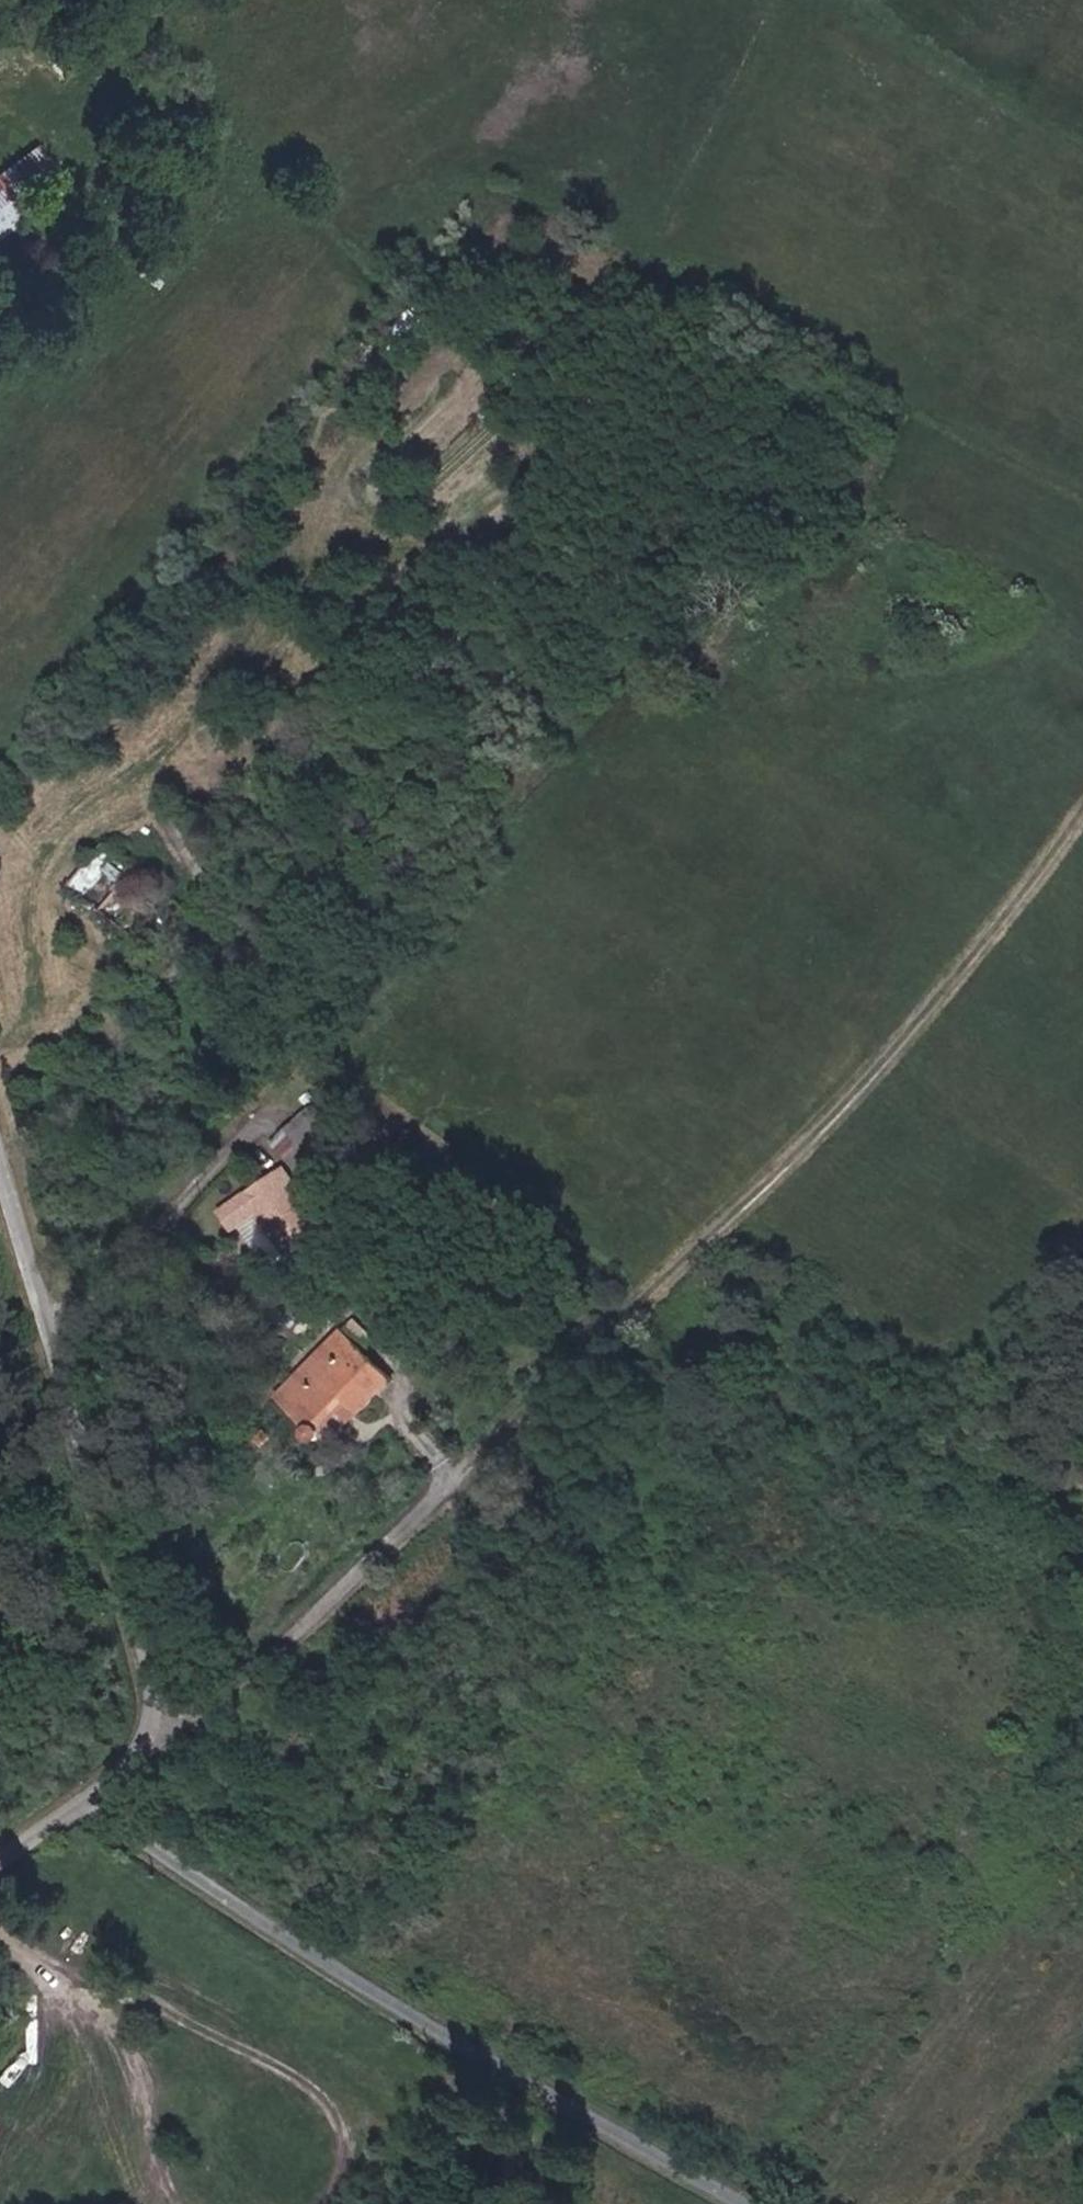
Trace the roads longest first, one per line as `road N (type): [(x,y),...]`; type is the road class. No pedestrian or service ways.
road 1 (track): [(468,1461),(1018,891),(1082,802)]
road 2 (unclassified): [(753,2203),(405,2011),(86,1799)]
road 3 (unclassified): [(0,1169),(160,1727)]
road 4 (unclassified): [(160,1727),(189,1717),(468,1461)]

